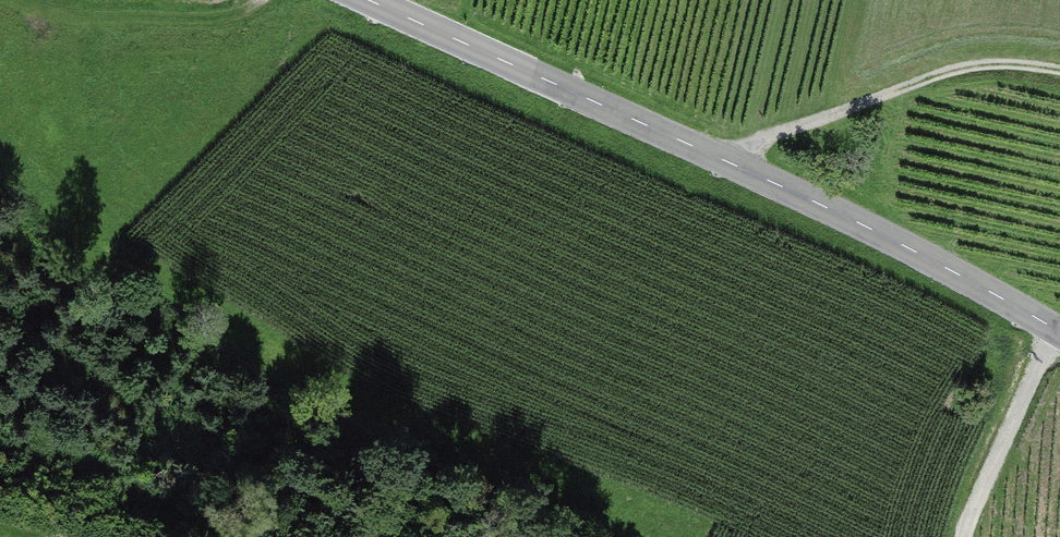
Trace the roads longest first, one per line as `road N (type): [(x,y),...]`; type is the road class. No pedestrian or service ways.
road 1 (tertiary): [(1059,329),(924,250),(725,153),(376,0)]
road 2 (track): [(725,153),(932,80),(995,68),(1059,74)]
road 3 (track): [(16,0),(91,24),(206,29),(276,0)]
road 4 (track): [(1057,327),(969,536)]

